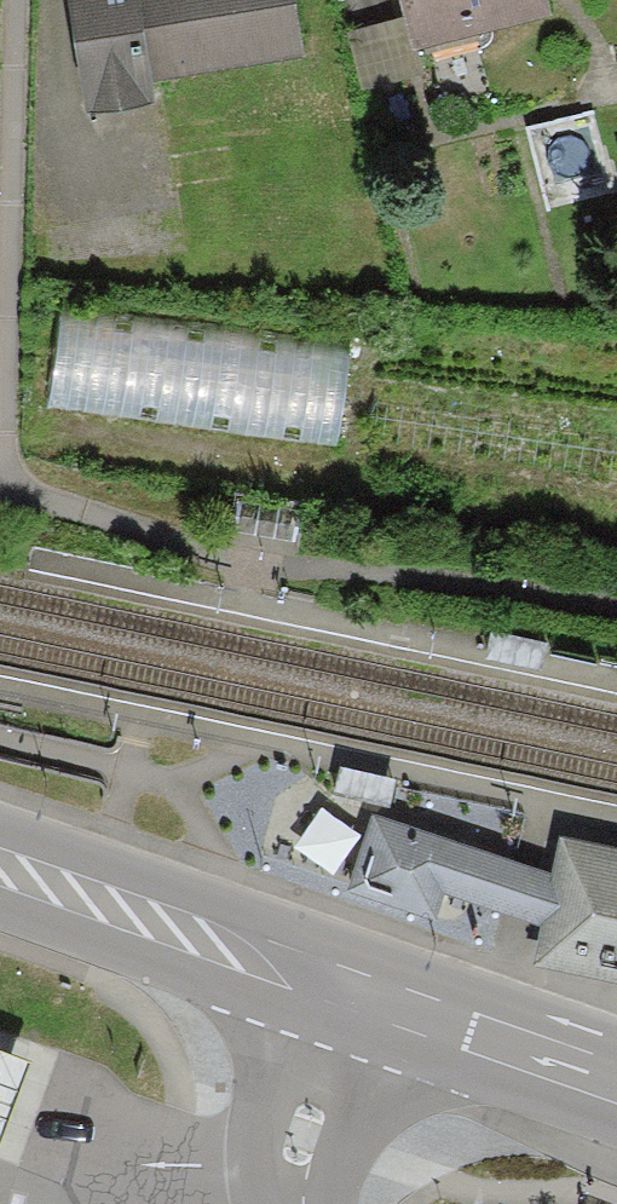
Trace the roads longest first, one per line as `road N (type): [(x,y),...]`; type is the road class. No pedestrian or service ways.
road 1 (secondary): [(354,992),(0,868)]
road 2 (secondary): [(616,1082),(354,992)]
road 3 (unclassified): [(354,992),(304,1131),(300,1203)]

